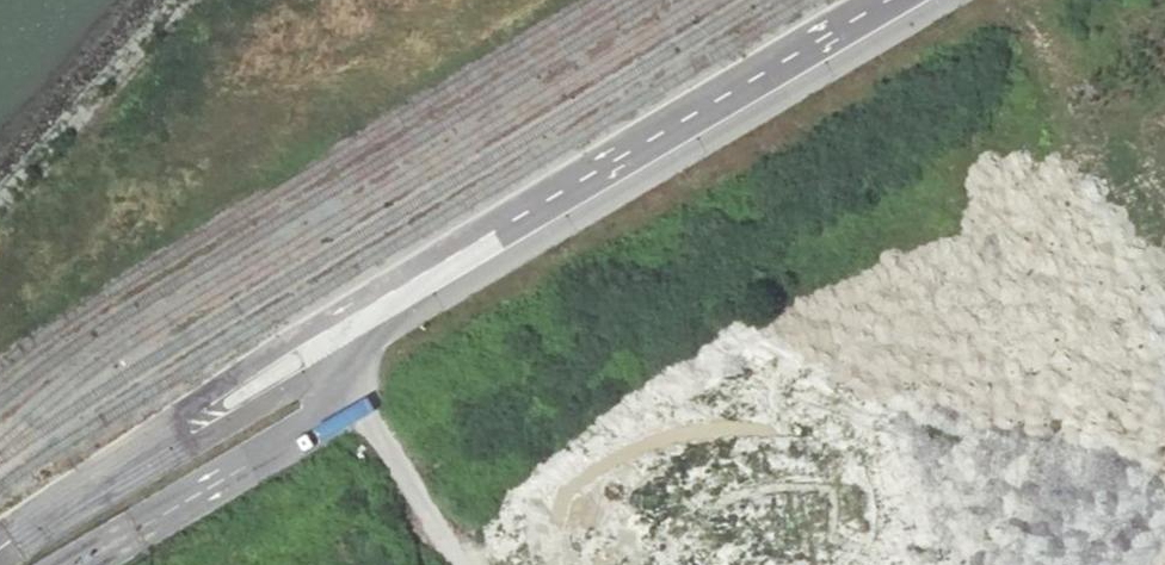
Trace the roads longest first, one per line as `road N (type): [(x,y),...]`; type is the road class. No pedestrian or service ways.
road 1 (unclassified): [(0,550),(954,0)]
road 2 (unclassified): [(884,0),(195,408),(0,548)]

